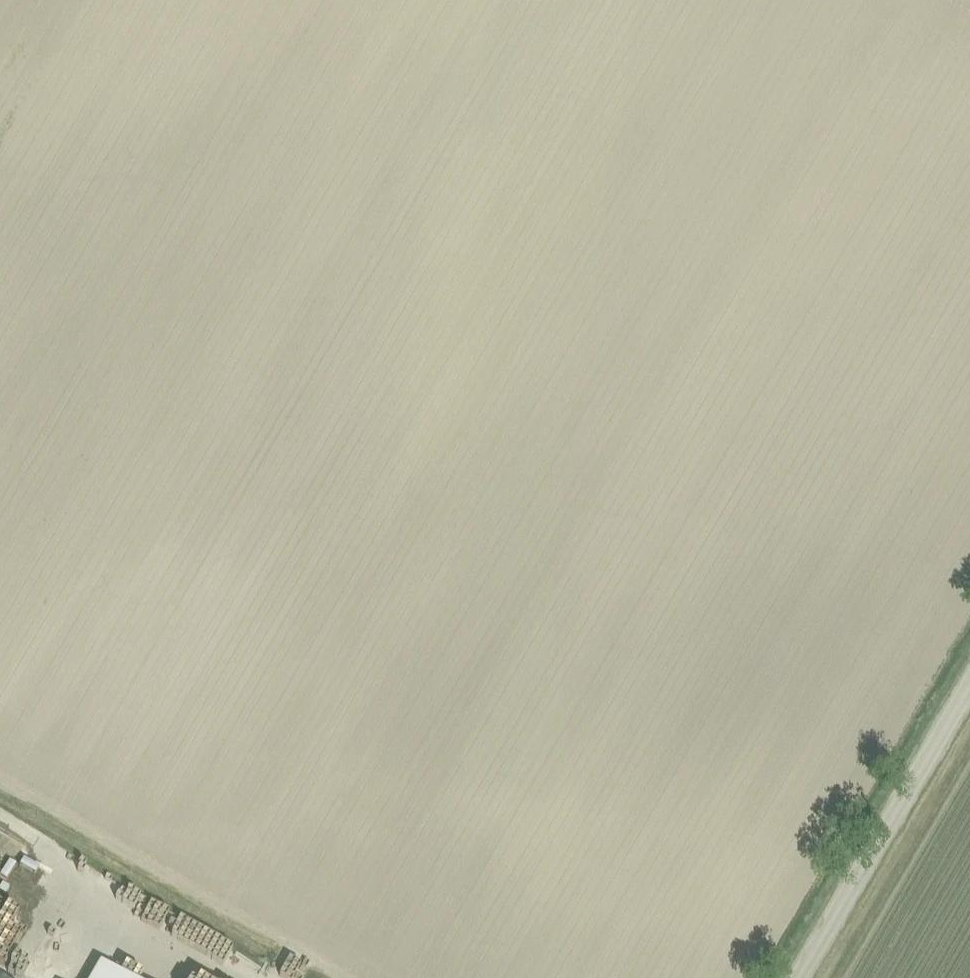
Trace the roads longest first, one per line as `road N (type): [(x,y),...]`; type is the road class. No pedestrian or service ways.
road 1 (unclassified): [(798,977),(969,684)]

